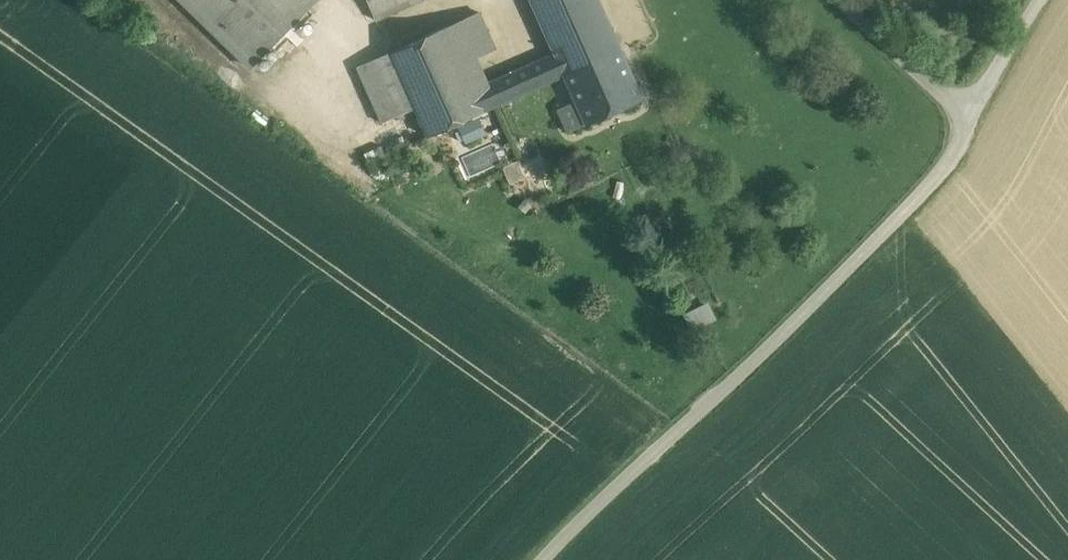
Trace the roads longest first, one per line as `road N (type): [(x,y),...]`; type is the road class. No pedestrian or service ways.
road 1 (unclassified): [(542,559),(768,348),(952,159),(971,114)]
road 2 (unclassified): [(971,114),(842,0)]
road 3 (unclassified): [(971,114),(1039,0)]

